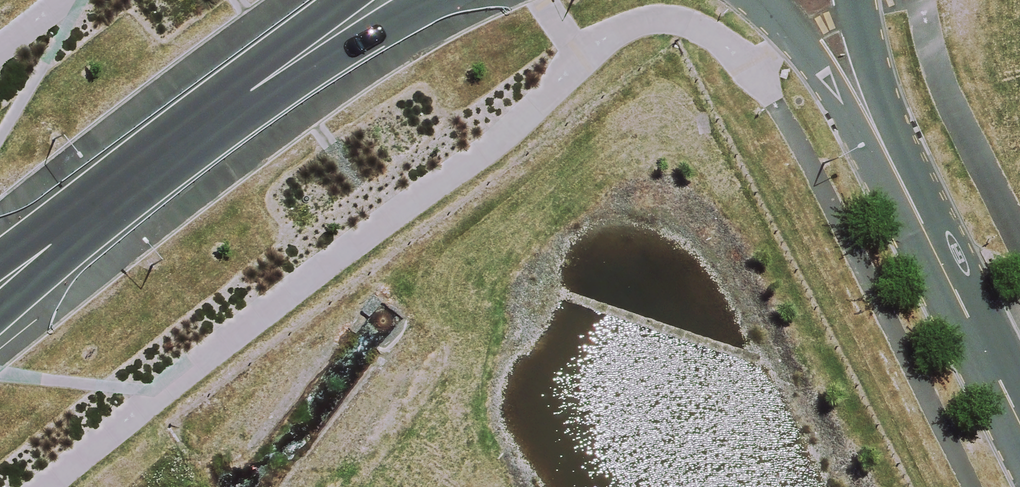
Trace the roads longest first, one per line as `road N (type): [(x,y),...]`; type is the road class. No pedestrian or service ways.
road 1 (secondary): [(437,0),(300,77),(47,266),(0,311)]
road 2 (secondary): [(0,257),(343,0)]
road 3 (unclassified): [(905,192),(1019,423)]
road 4 (unclassified): [(905,192),(760,0)]
road 5 (unclassified): [(858,0),(905,192)]

